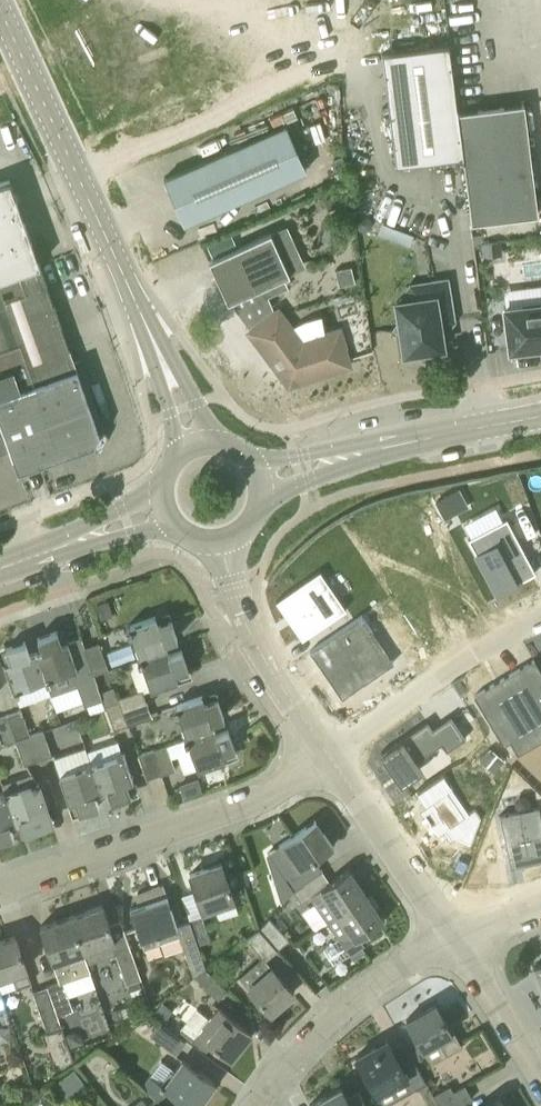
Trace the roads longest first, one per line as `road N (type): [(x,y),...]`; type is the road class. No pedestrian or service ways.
road 1 (unclassified): [(198,446),(0,8)]
road 2 (residential): [(0,891),(244,807),(330,759)]
road 3 (tertiary): [(258,478),(540,411)]
road 4 (residential): [(259,1105),(331,1009),(451,935)]
road 5 (residential): [(540,620),(442,676),(330,759)]
road 6 (residential): [(330,759),(250,628),(223,540)]
road 7 (residential): [(451,935),(330,759)]
road 8 (tertiary): [(0,562),(164,507)]
road 9 (residential): [(540,1076),(451,935)]

